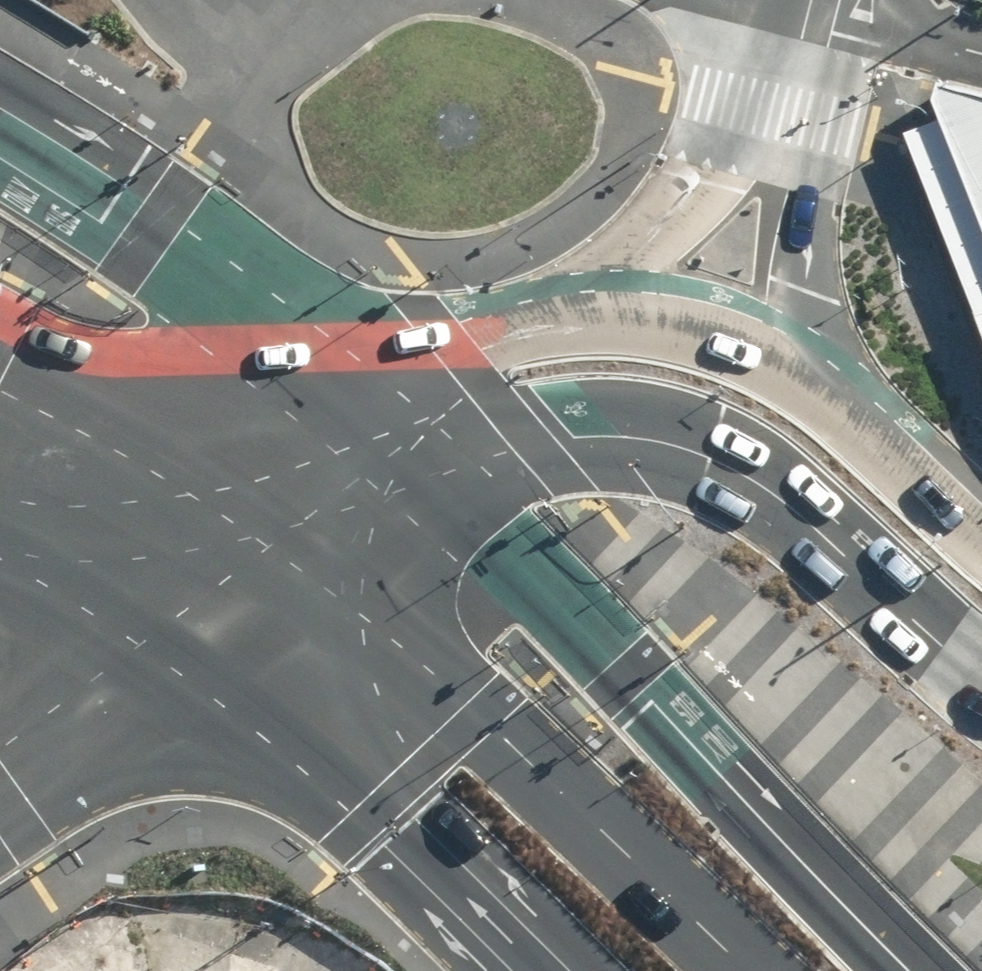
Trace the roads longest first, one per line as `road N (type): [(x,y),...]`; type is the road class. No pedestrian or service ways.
road 1 (tertiary): [(981,678),(763,486),(646,438),(516,434),(433,447),(271,556)]
road 2 (primary): [(271,556),(475,721),(747,970)]
road 3 (primary): [(535,970),(376,814),(134,632)]
road 4 (tertiary): [(869,26),(830,142),(812,282),(820,368)]
road 5 (secondary): [(620,308),(672,234),(783,7)]
road 6 (secondary): [(305,336),(465,314),(620,308)]
road 7 (secondary): [(0,328),(171,347),(305,336)]
road 8 (primary): [(0,333),(182,462)]
road 9 (tertiary): [(820,368),(981,511)]
road 10 (tertiary): [(620,308),(722,327),(820,368)]
road 11 (tertiary): [(134,632),(0,753)]
road 12 (secondary): [(182,462),(232,394),(305,336)]
road 13 (secondary): [(134,632),(182,462)]
road 14 (tertiary): [(271,556),(134,632)]
road 15 (primary): [(134,632),(0,561)]
road 16 (primary): [(182,462),(271,556)]

